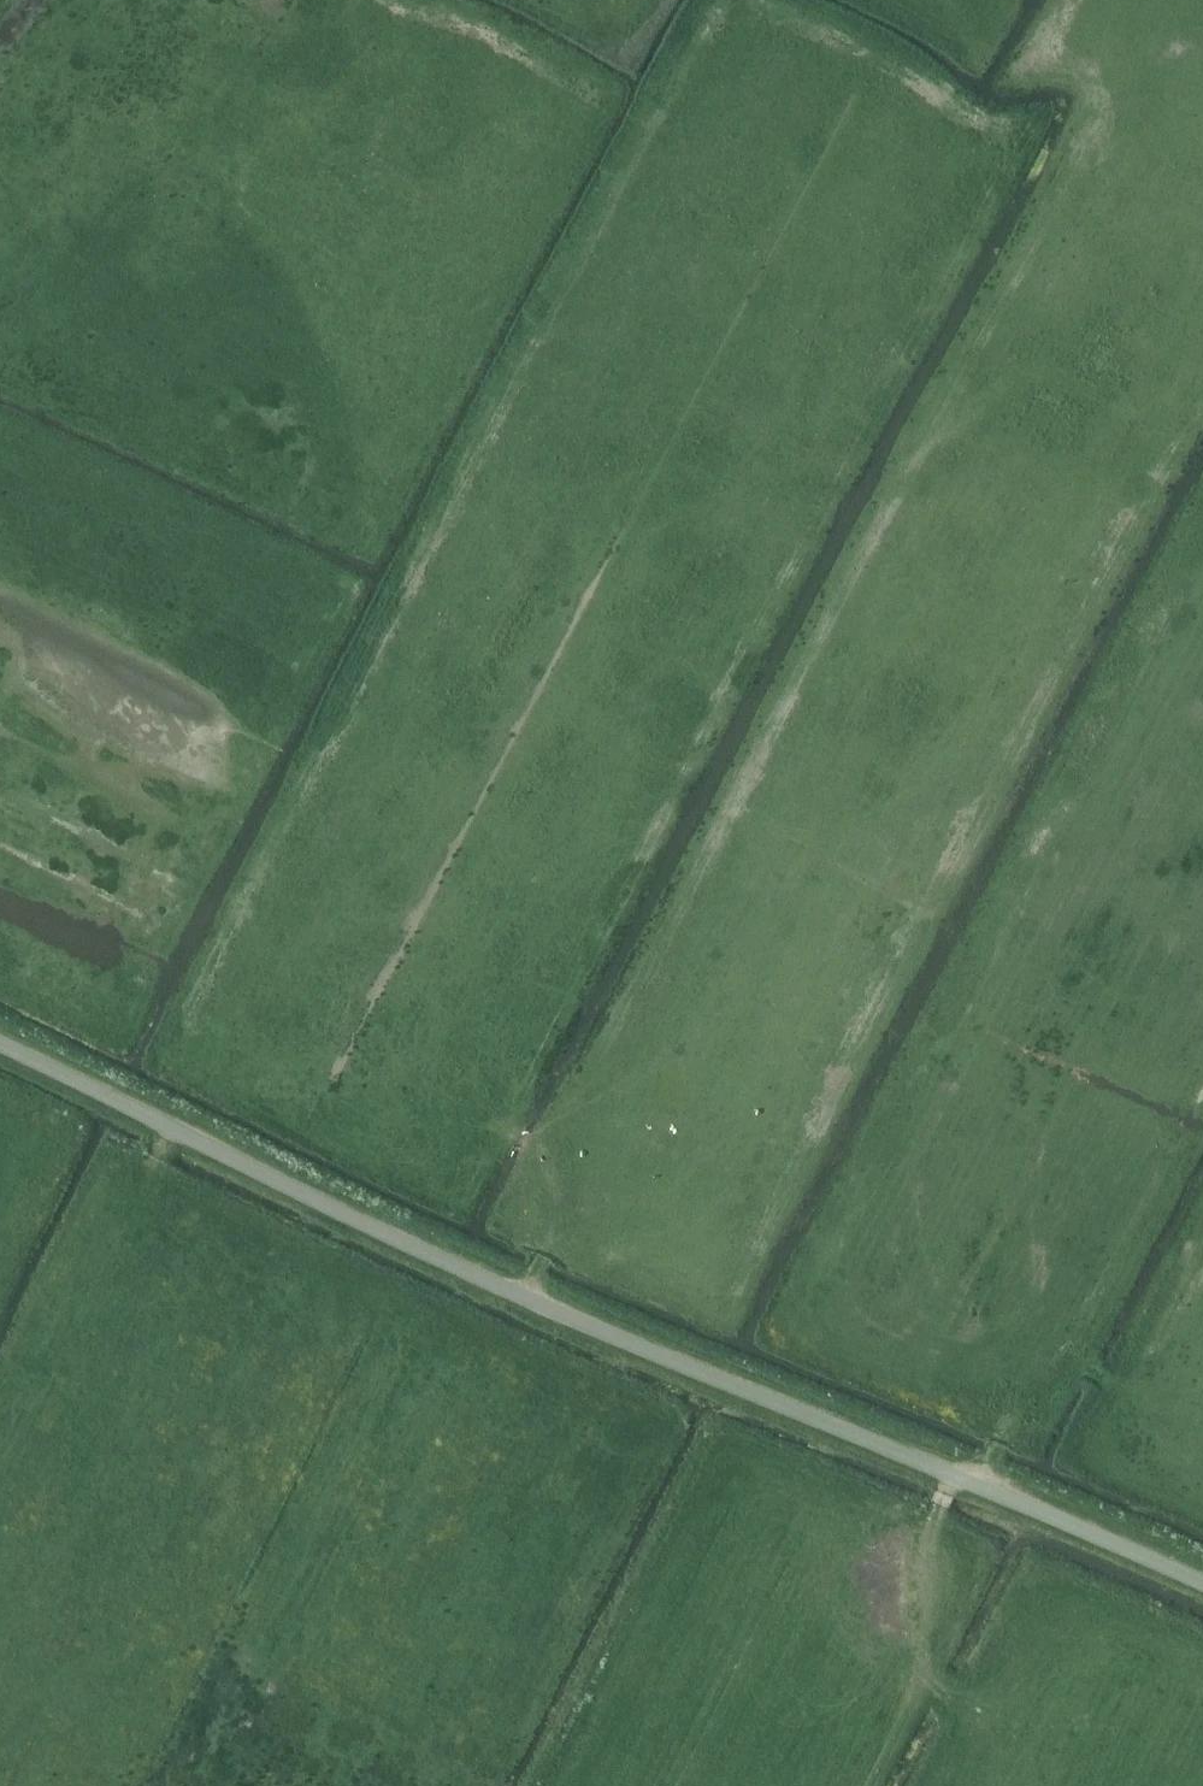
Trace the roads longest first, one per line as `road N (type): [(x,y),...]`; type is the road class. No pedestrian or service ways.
road 1 (unclassified): [(1202,1584),(406,1245),(0,1044)]

